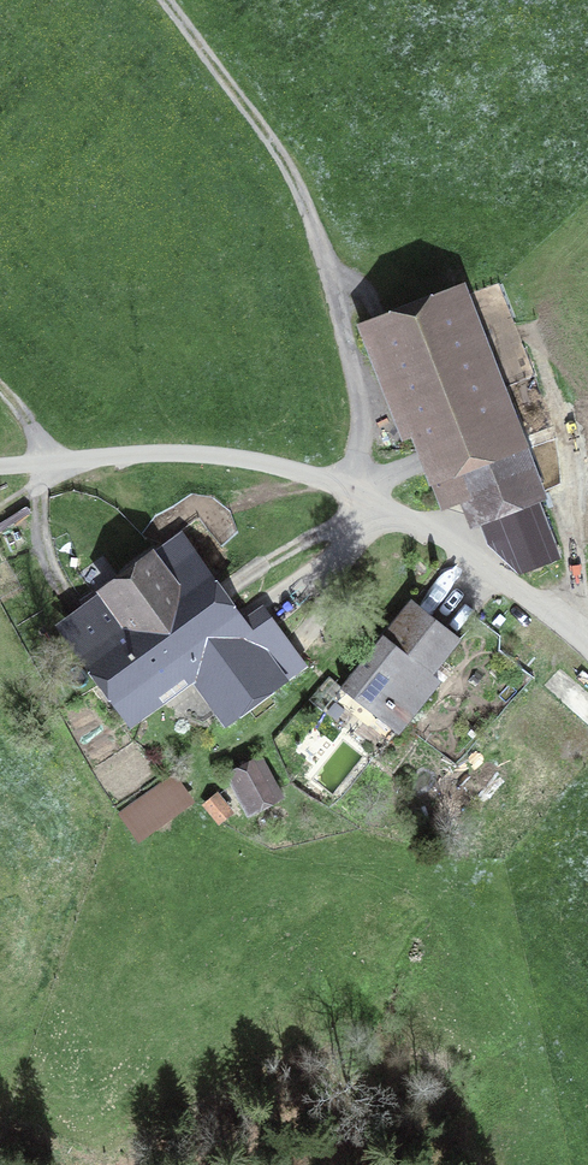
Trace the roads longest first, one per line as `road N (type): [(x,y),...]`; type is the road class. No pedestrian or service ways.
road 1 (track): [(55,462),(163,455),(329,478),(587,641)]
road 2 (track): [(166,0),(266,132),(304,204),(356,364),(368,495)]

